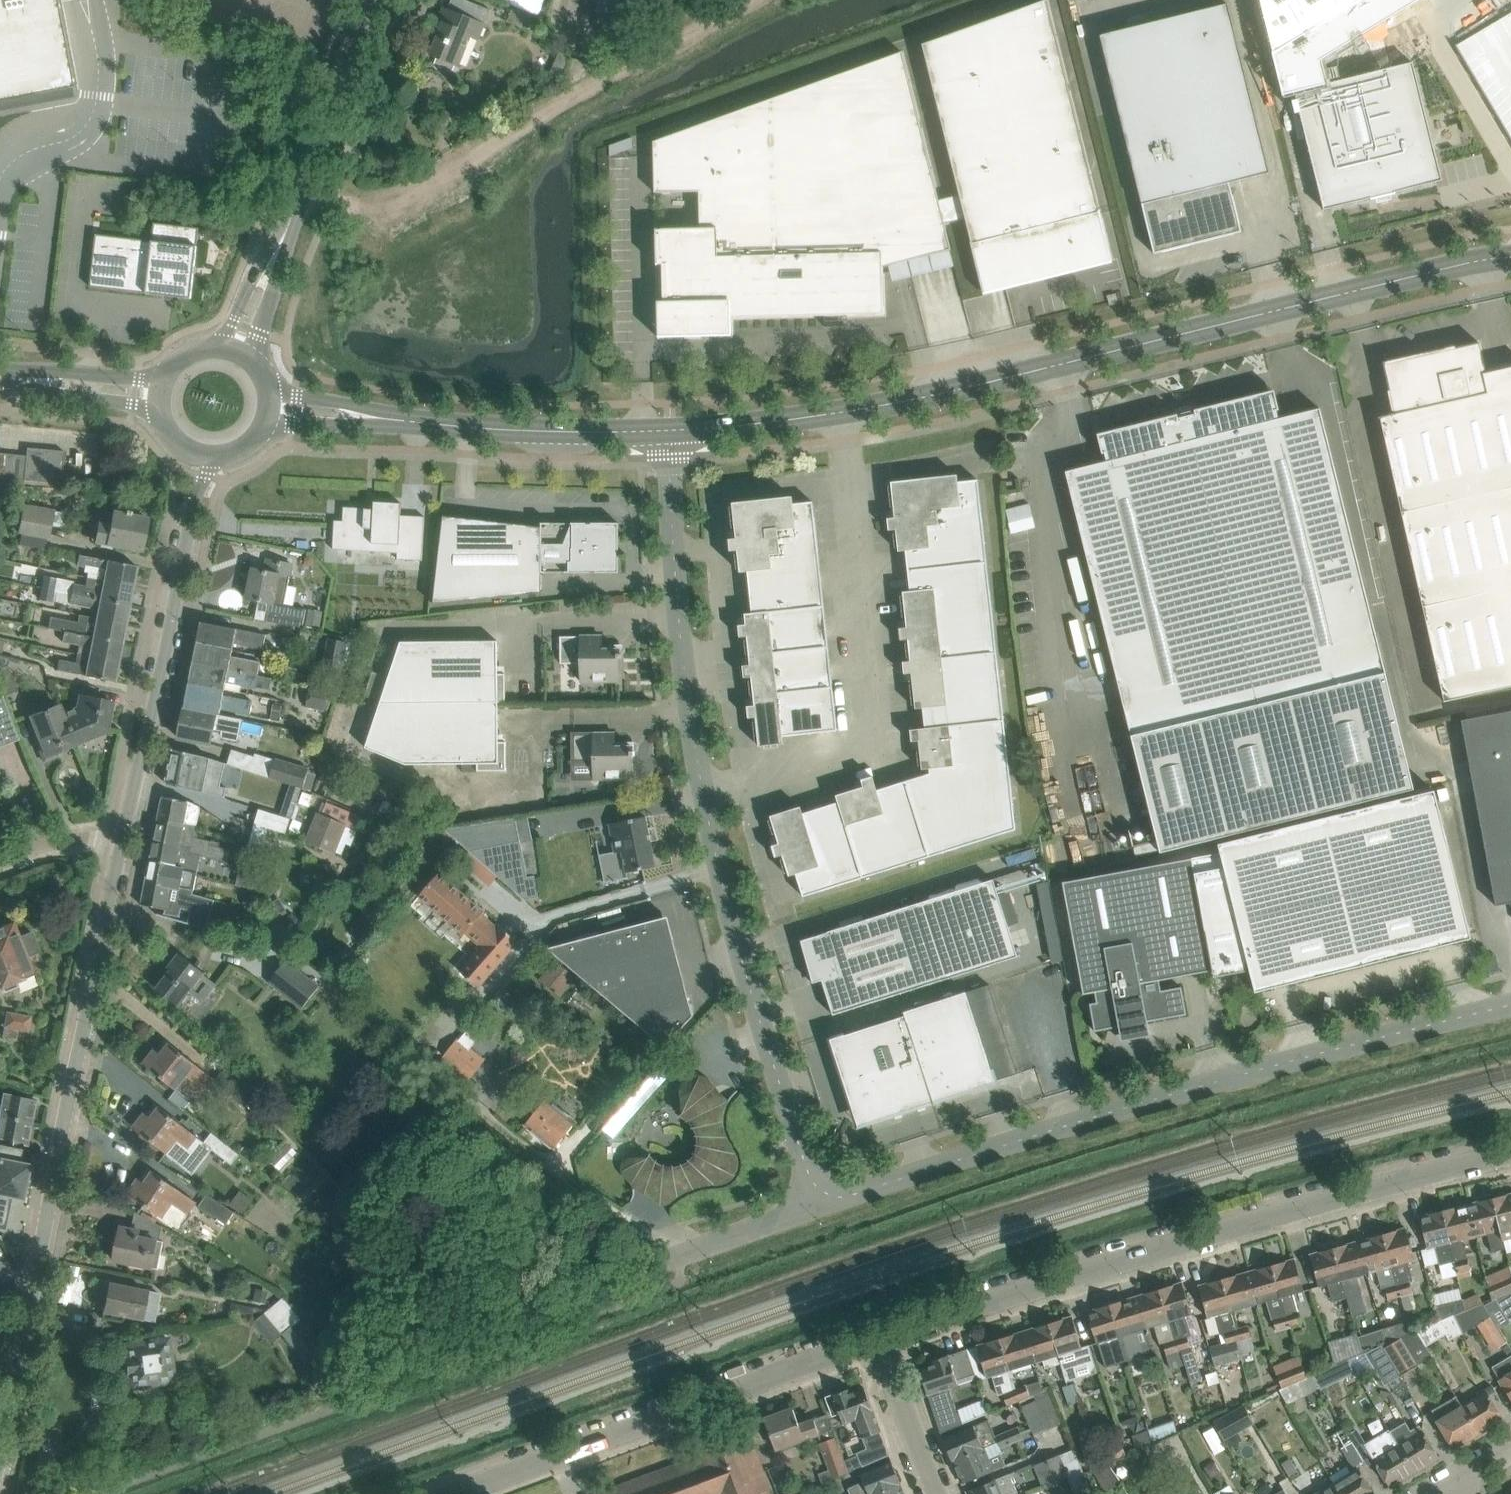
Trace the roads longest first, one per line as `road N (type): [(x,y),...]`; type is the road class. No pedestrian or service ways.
road 1 (secondary): [(670,432),(954,395),(1510,260)]
road 2 (unclassified): [(814,1209),(704,796),(680,634),(670,432)]
road 3 (unclassified): [(814,1209),(1115,1112),(1510,1006)]
road 4 (tertiary): [(1510,1150),(875,1338)]
road 5 (tertiary): [(0,1459),(124,836)]
road 6 (track): [(738,0),(378,201),(344,208),(299,199)]
road 7 (tertiary): [(457,1493),(875,1338)]
road 8 (tertiary): [(124,836),(195,496),(211,457)]
road 9 (unclassified): [(94,1493),(390,1387)]
road 10 (secondary): [(387,420),(670,432)]
road 11 (tertiary): [(275,254),(378,0)]
road 12 (secondary): [(168,375),(0,375)]
road 13 (residential): [(935,1493),(875,1338)]
road 14 (secondary): [(0,377),(161,410)]
road 15 (unclassified): [(672,1259),(814,1209)]
road 16 (residential): [(0,860),(48,841),(124,836)]
road 17 (secondary): [(387,420),(268,390)]
road 18 (secondary): [(266,423),(387,420)]

